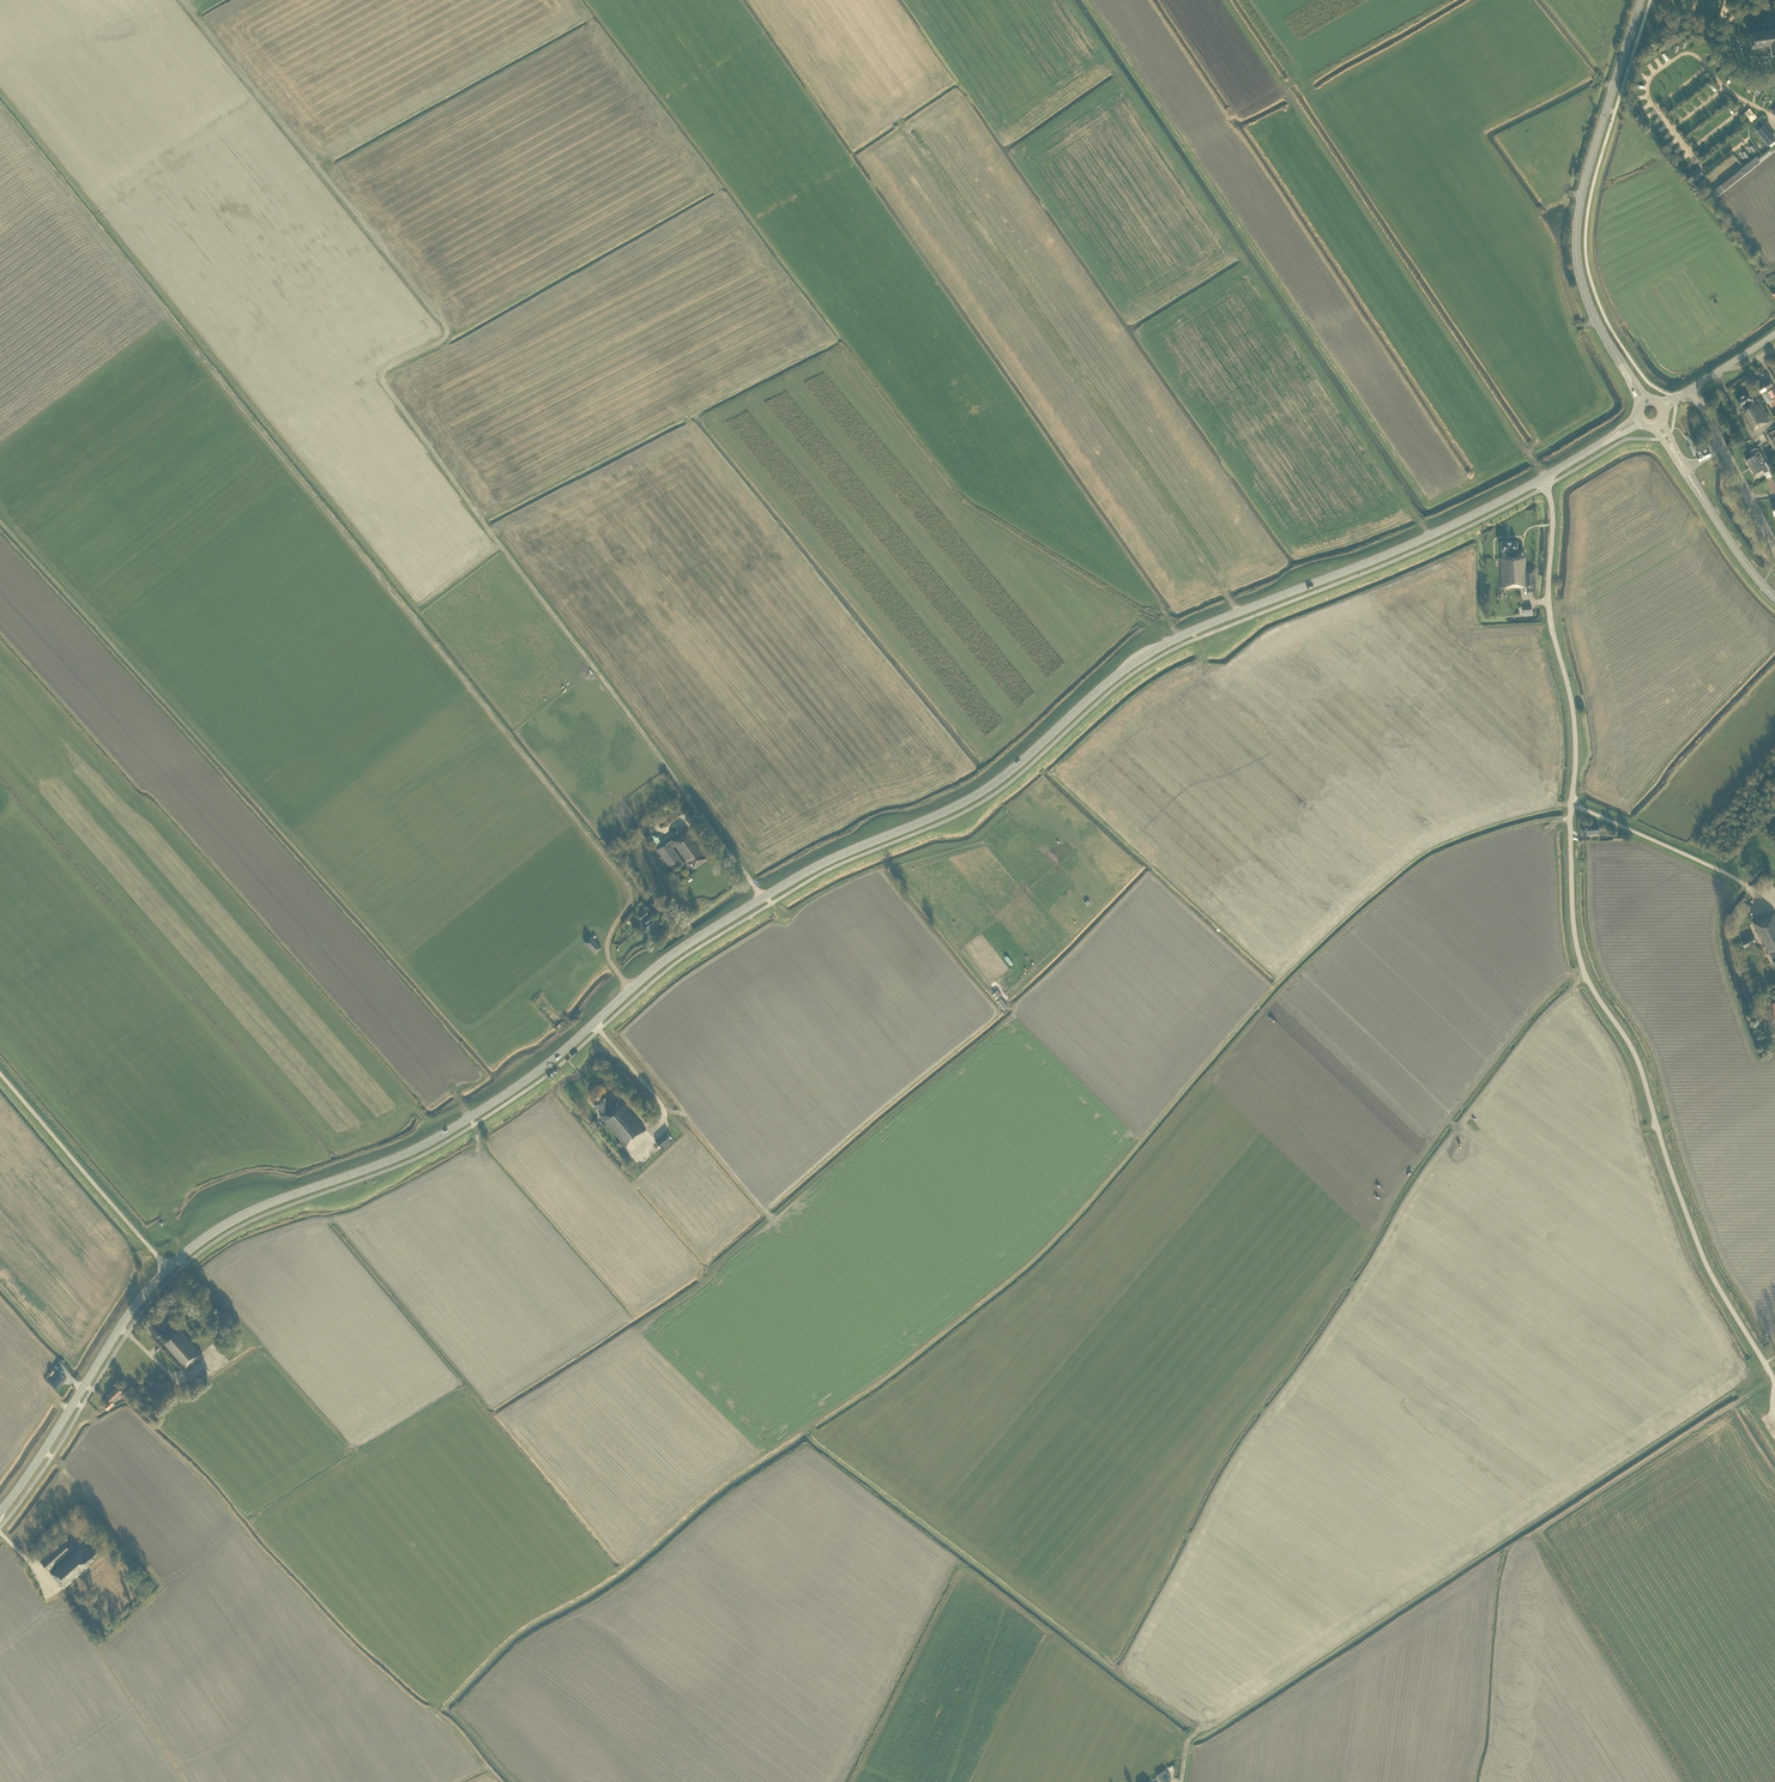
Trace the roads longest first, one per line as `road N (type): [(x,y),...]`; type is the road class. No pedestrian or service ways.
road 1 (primary): [(168,1268),(246,1213),(404,1153),(466,1119),(541,1068),(686,944),(820,864),(977,793),(1162,645),(1421,539),(1541,478)]
road 2 (track): [(764,896),(384,385),(389,369),(444,340),(443,324),(179,0)]
road 3 (unclassified): [(1774,1381),(1711,1277),(1626,1039),(1579,964),(1571,900),(1572,707),(1550,620),(1553,516),(1541,478)]
road 4 (primary): [(1614,352),(1581,280),(1577,220),(1641,0)]
road 5 (primary): [(0,1511),(119,1328),(168,1268)]
road 6 (unclassified): [(168,1268),(0,1071)]
road 7 (track): [(664,1110),(690,1118),(769,1217)]
road 8 (track): [(764,896),(787,914),(888,865)]
road 9 (residential): [(1749,498),(1693,387)]

